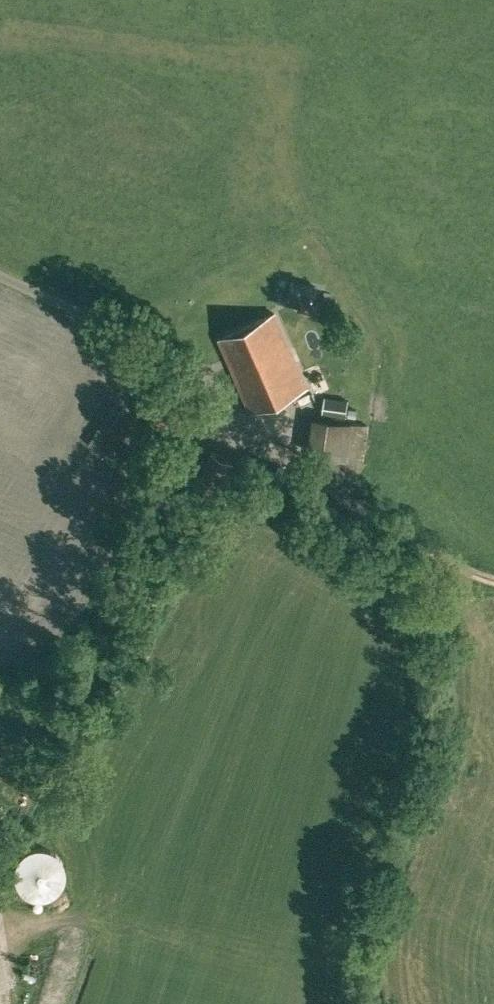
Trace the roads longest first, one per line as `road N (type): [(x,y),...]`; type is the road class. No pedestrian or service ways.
road 1 (track): [(0,832),(210,431)]
road 2 (track): [(493,568),(210,431)]
road 3 (residential): [(210,431),(218,395),(211,373),(0,272)]

